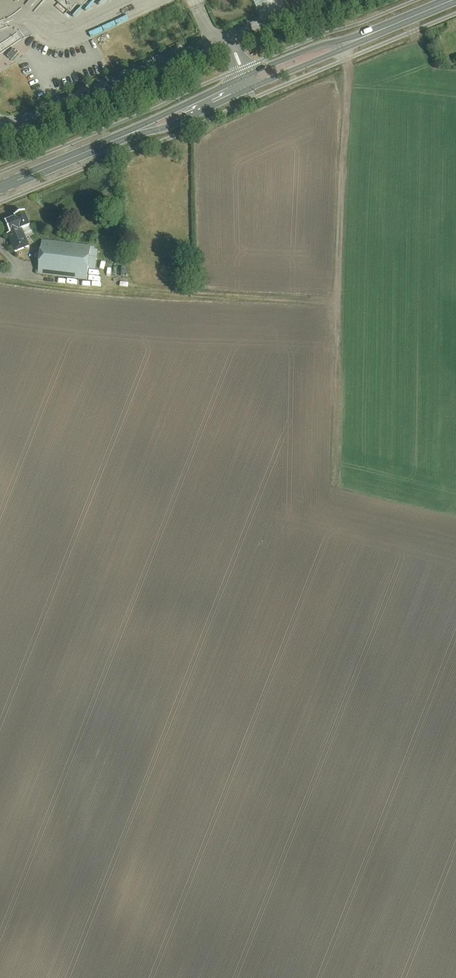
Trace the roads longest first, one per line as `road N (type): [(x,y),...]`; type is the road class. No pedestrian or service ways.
road 1 (primary): [(0,187),(455,0)]

